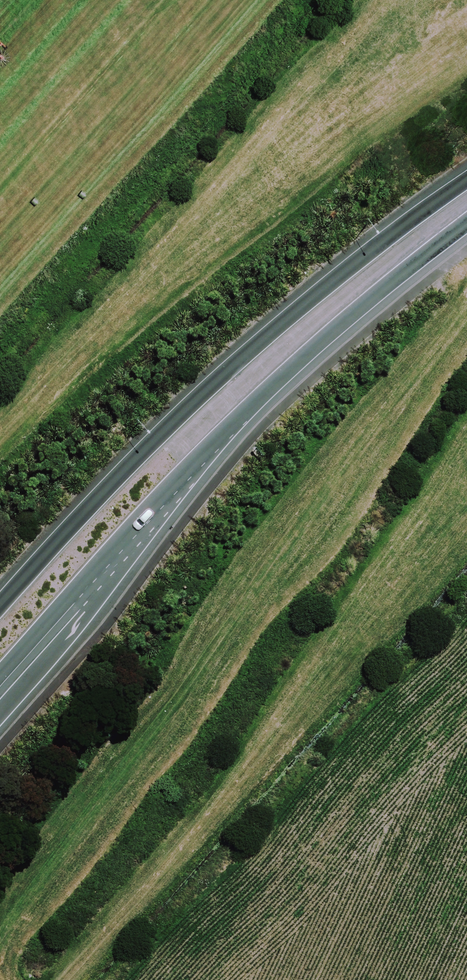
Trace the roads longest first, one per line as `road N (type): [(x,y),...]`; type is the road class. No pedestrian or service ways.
road 1 (tertiary): [(466,226),(288,372),(0,695)]
road 2 (tertiary): [(0,605),(192,405),(466,175)]

